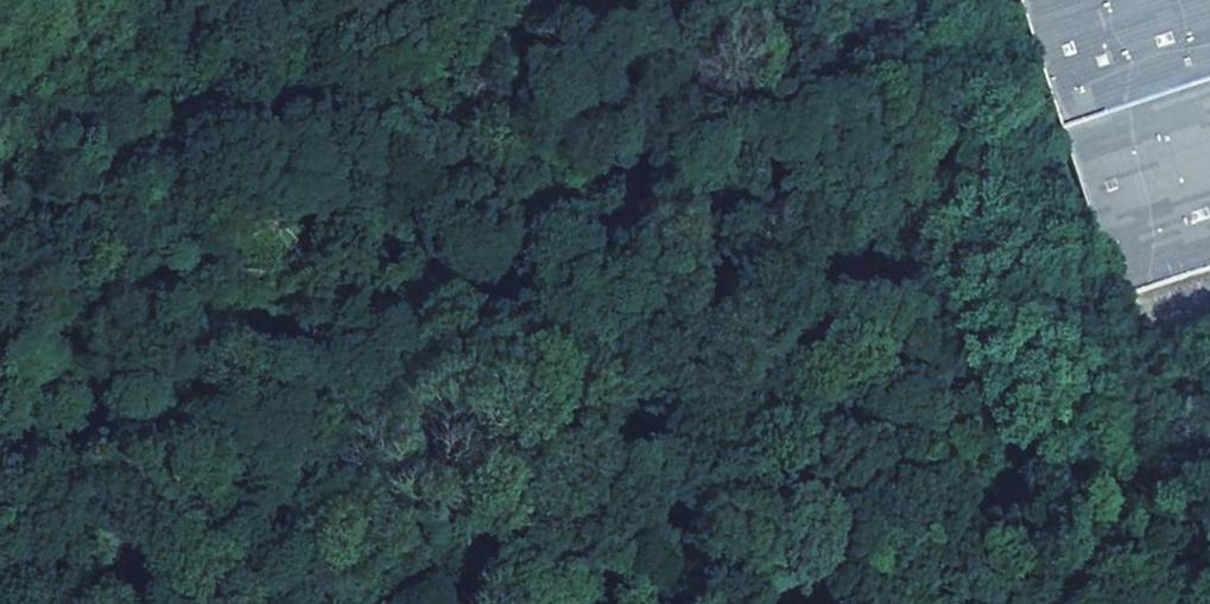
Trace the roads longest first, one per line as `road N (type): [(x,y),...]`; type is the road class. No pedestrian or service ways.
road 1 (track): [(1209,574),(1095,599),(912,590),(782,500),(698,339),(617,530)]
road 2 (track): [(698,339),(702,233),(689,81),(745,24),(900,25),(906,0)]
road 3 (track): [(617,530),(465,572),(391,603)]
road 4 (track): [(617,530),(782,500)]

